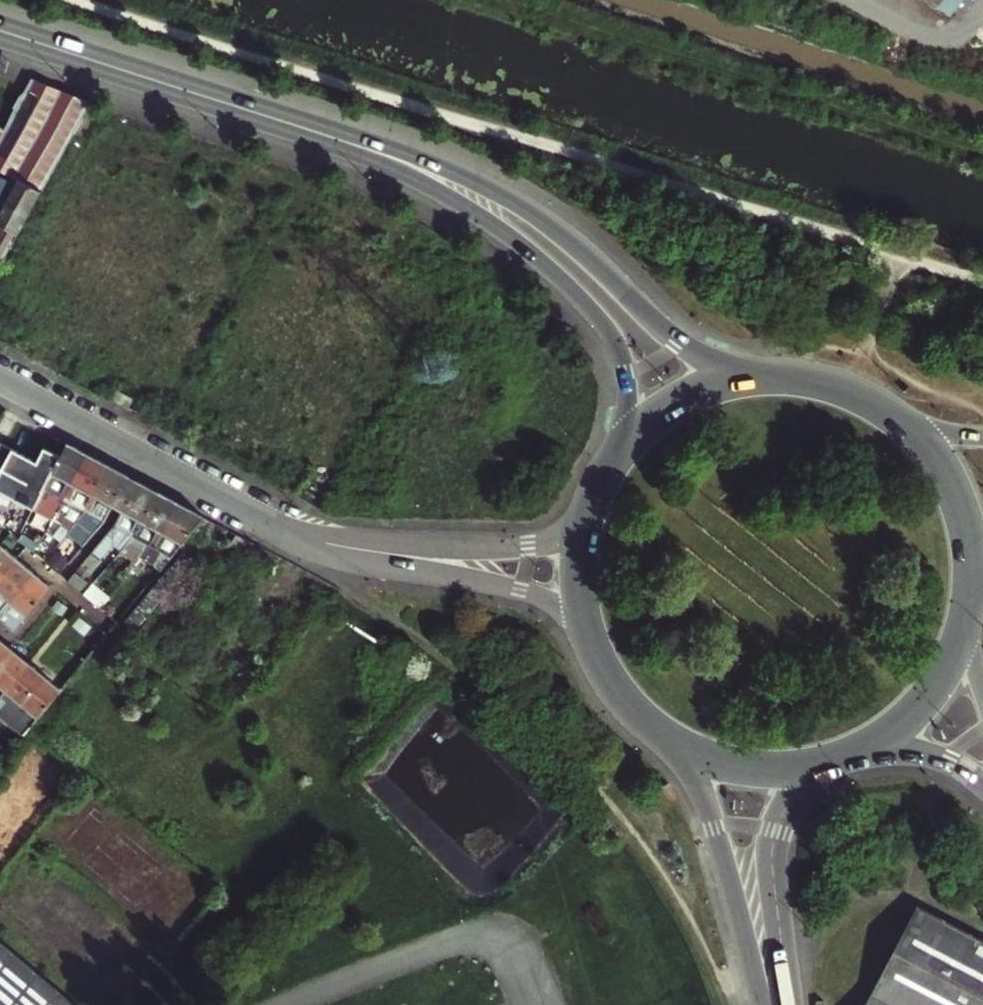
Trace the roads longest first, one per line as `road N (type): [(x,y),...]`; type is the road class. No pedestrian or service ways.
road 1 (primary): [(760,380),(679,343),(551,227),(494,191),(437,166),(302,128)]
road 2 (primary): [(302,128),(487,219),(568,286),(622,359),(625,451)]
road 3 (residential): [(0,375),(281,528),(335,545)]
road 4 (primary): [(302,128),(0,31)]
road 5 (primary): [(649,723),(692,773),(711,812),(765,1004)]
road 6 (residential): [(335,545),(537,596),(588,629)]
road 7 (residential): [(588,522),(564,539),(526,547),(335,545)]
road 8 (primary): [(791,1004),(773,848),(788,805),(824,764)]
road 9 (primary): [(971,593),(966,528),(951,487),(896,420)]
road 10 (primary): [(649,723),(731,764),(824,764)]
road 11 (primary): [(864,749),(927,699),(965,627)]
road 12 (primary): [(760,380),(693,398),(625,451)]
road 13 (primary): [(896,420),(823,385),(760,380)]
road 14 (tertiary): [(864,749),(931,755),(982,784)]

